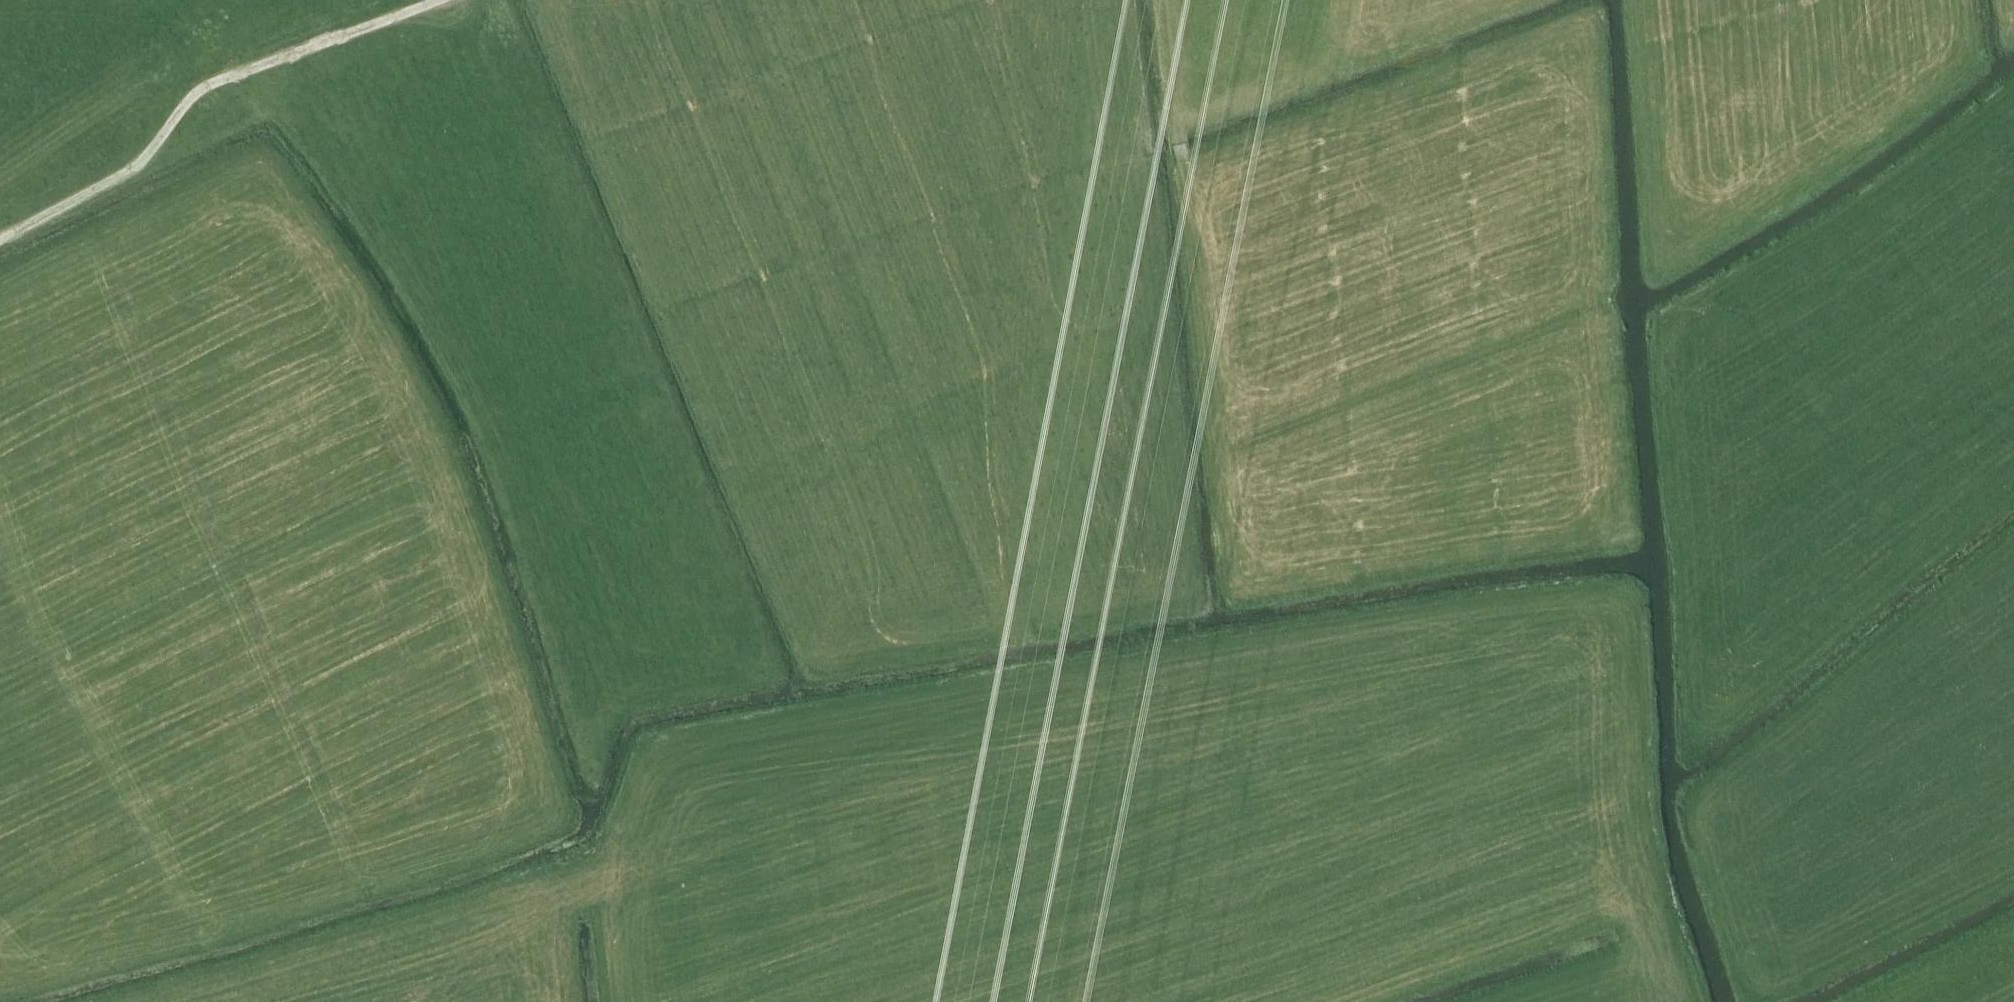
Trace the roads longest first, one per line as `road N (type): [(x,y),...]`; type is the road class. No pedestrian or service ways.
road 1 (track): [(0,242),(147,162),(203,90),(443,0)]

